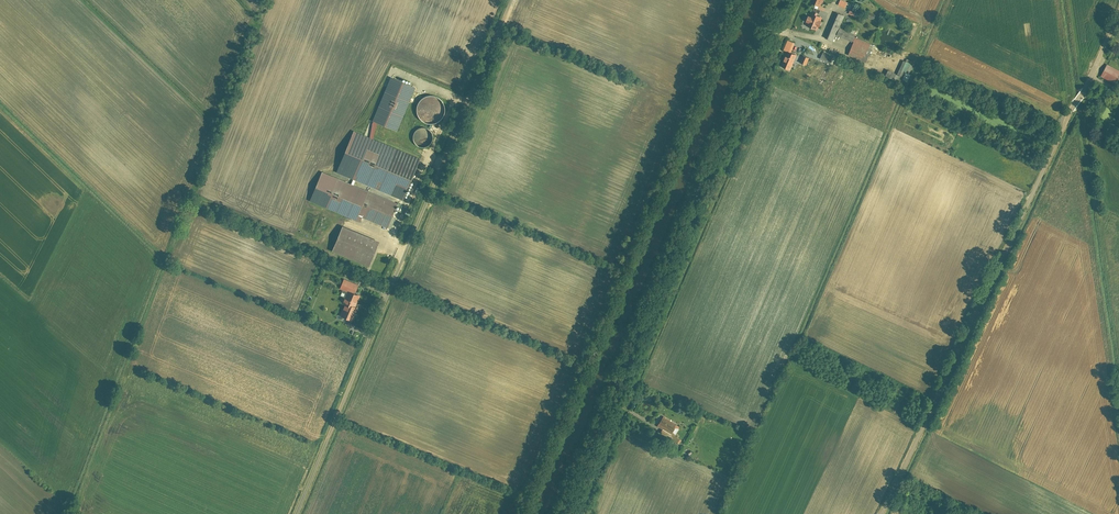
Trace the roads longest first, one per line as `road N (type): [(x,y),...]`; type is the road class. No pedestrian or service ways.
road 1 (unclassified): [(779,0),(562,513)]
road 2 (residential): [(293,513),(510,0)]
road 3 (residential): [(882,513),(1118,17)]

